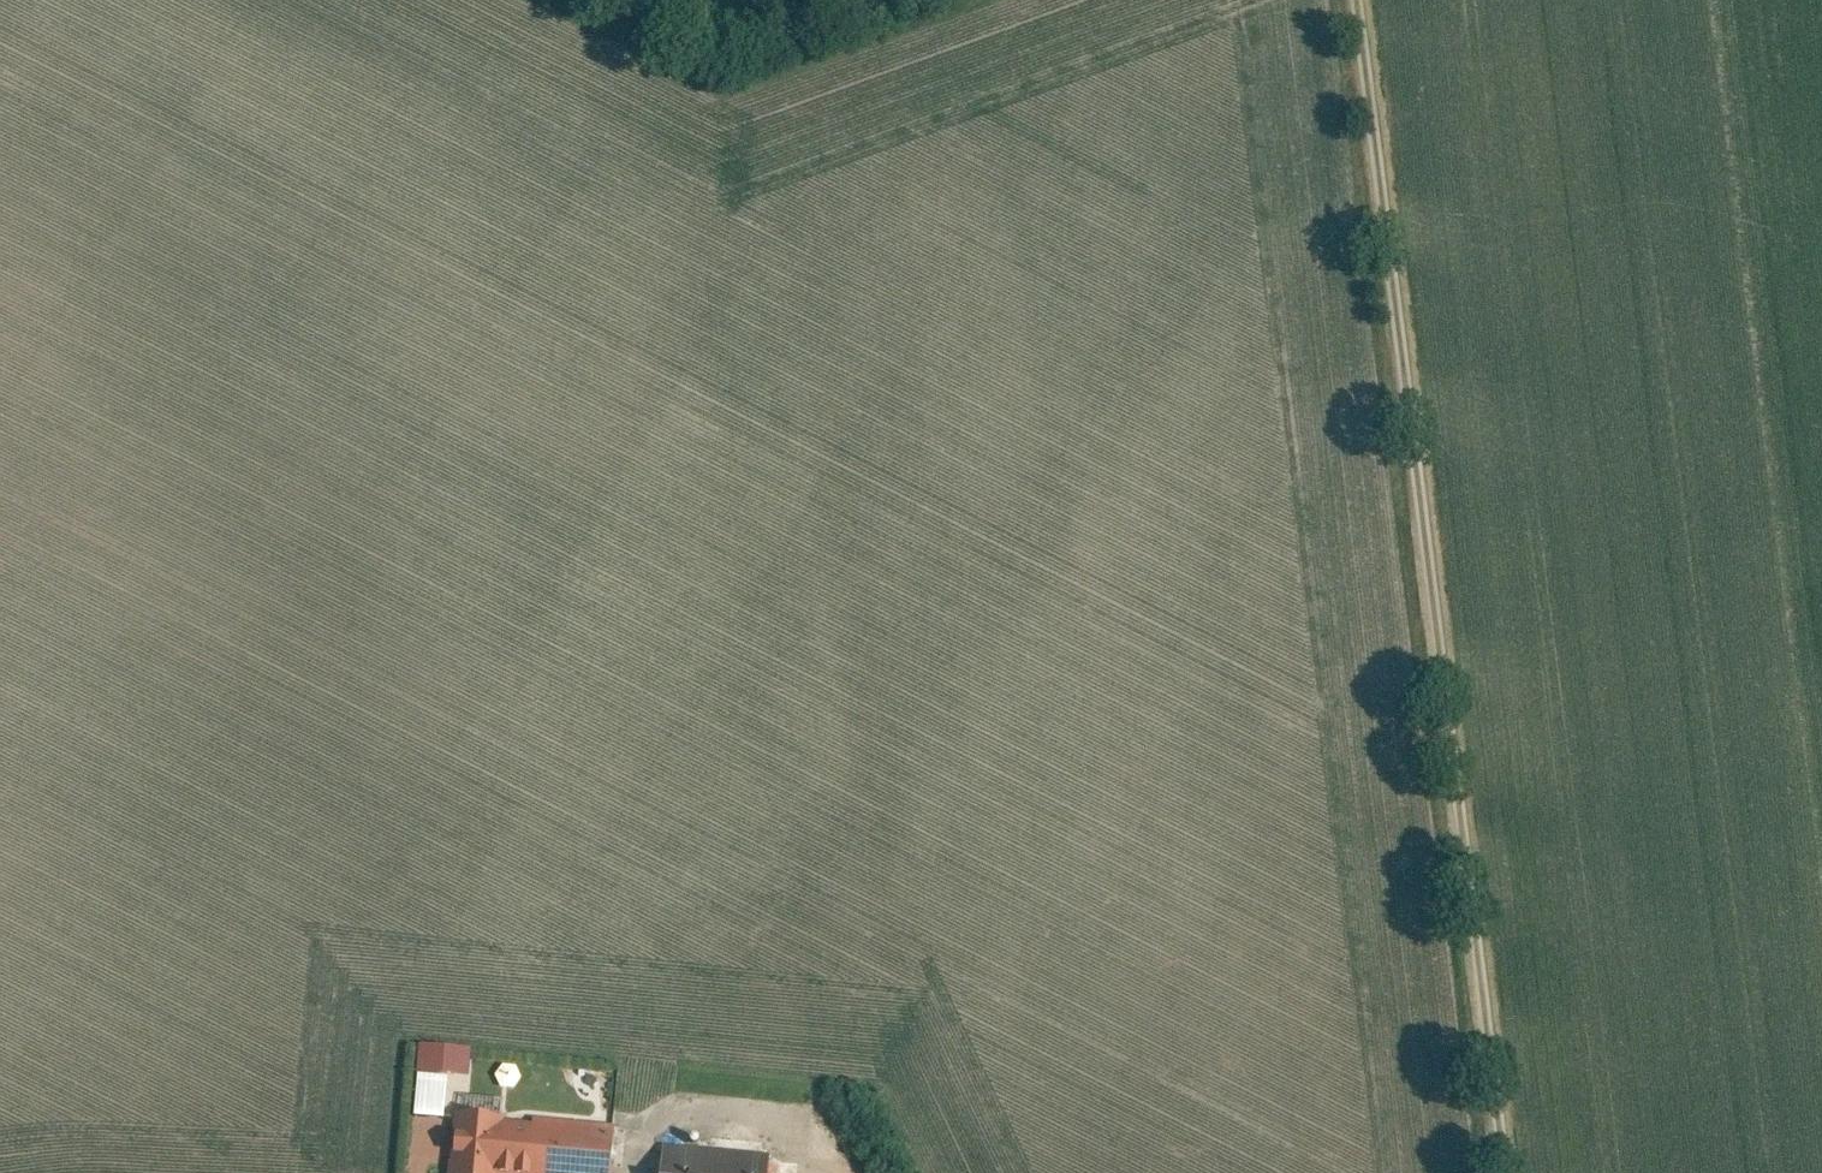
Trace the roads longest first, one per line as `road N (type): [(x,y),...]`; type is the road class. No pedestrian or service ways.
road 1 (track): [(1358,0),(1501,1172)]
road 2 (track): [(630,0),(686,28),(746,37),(854,0)]

